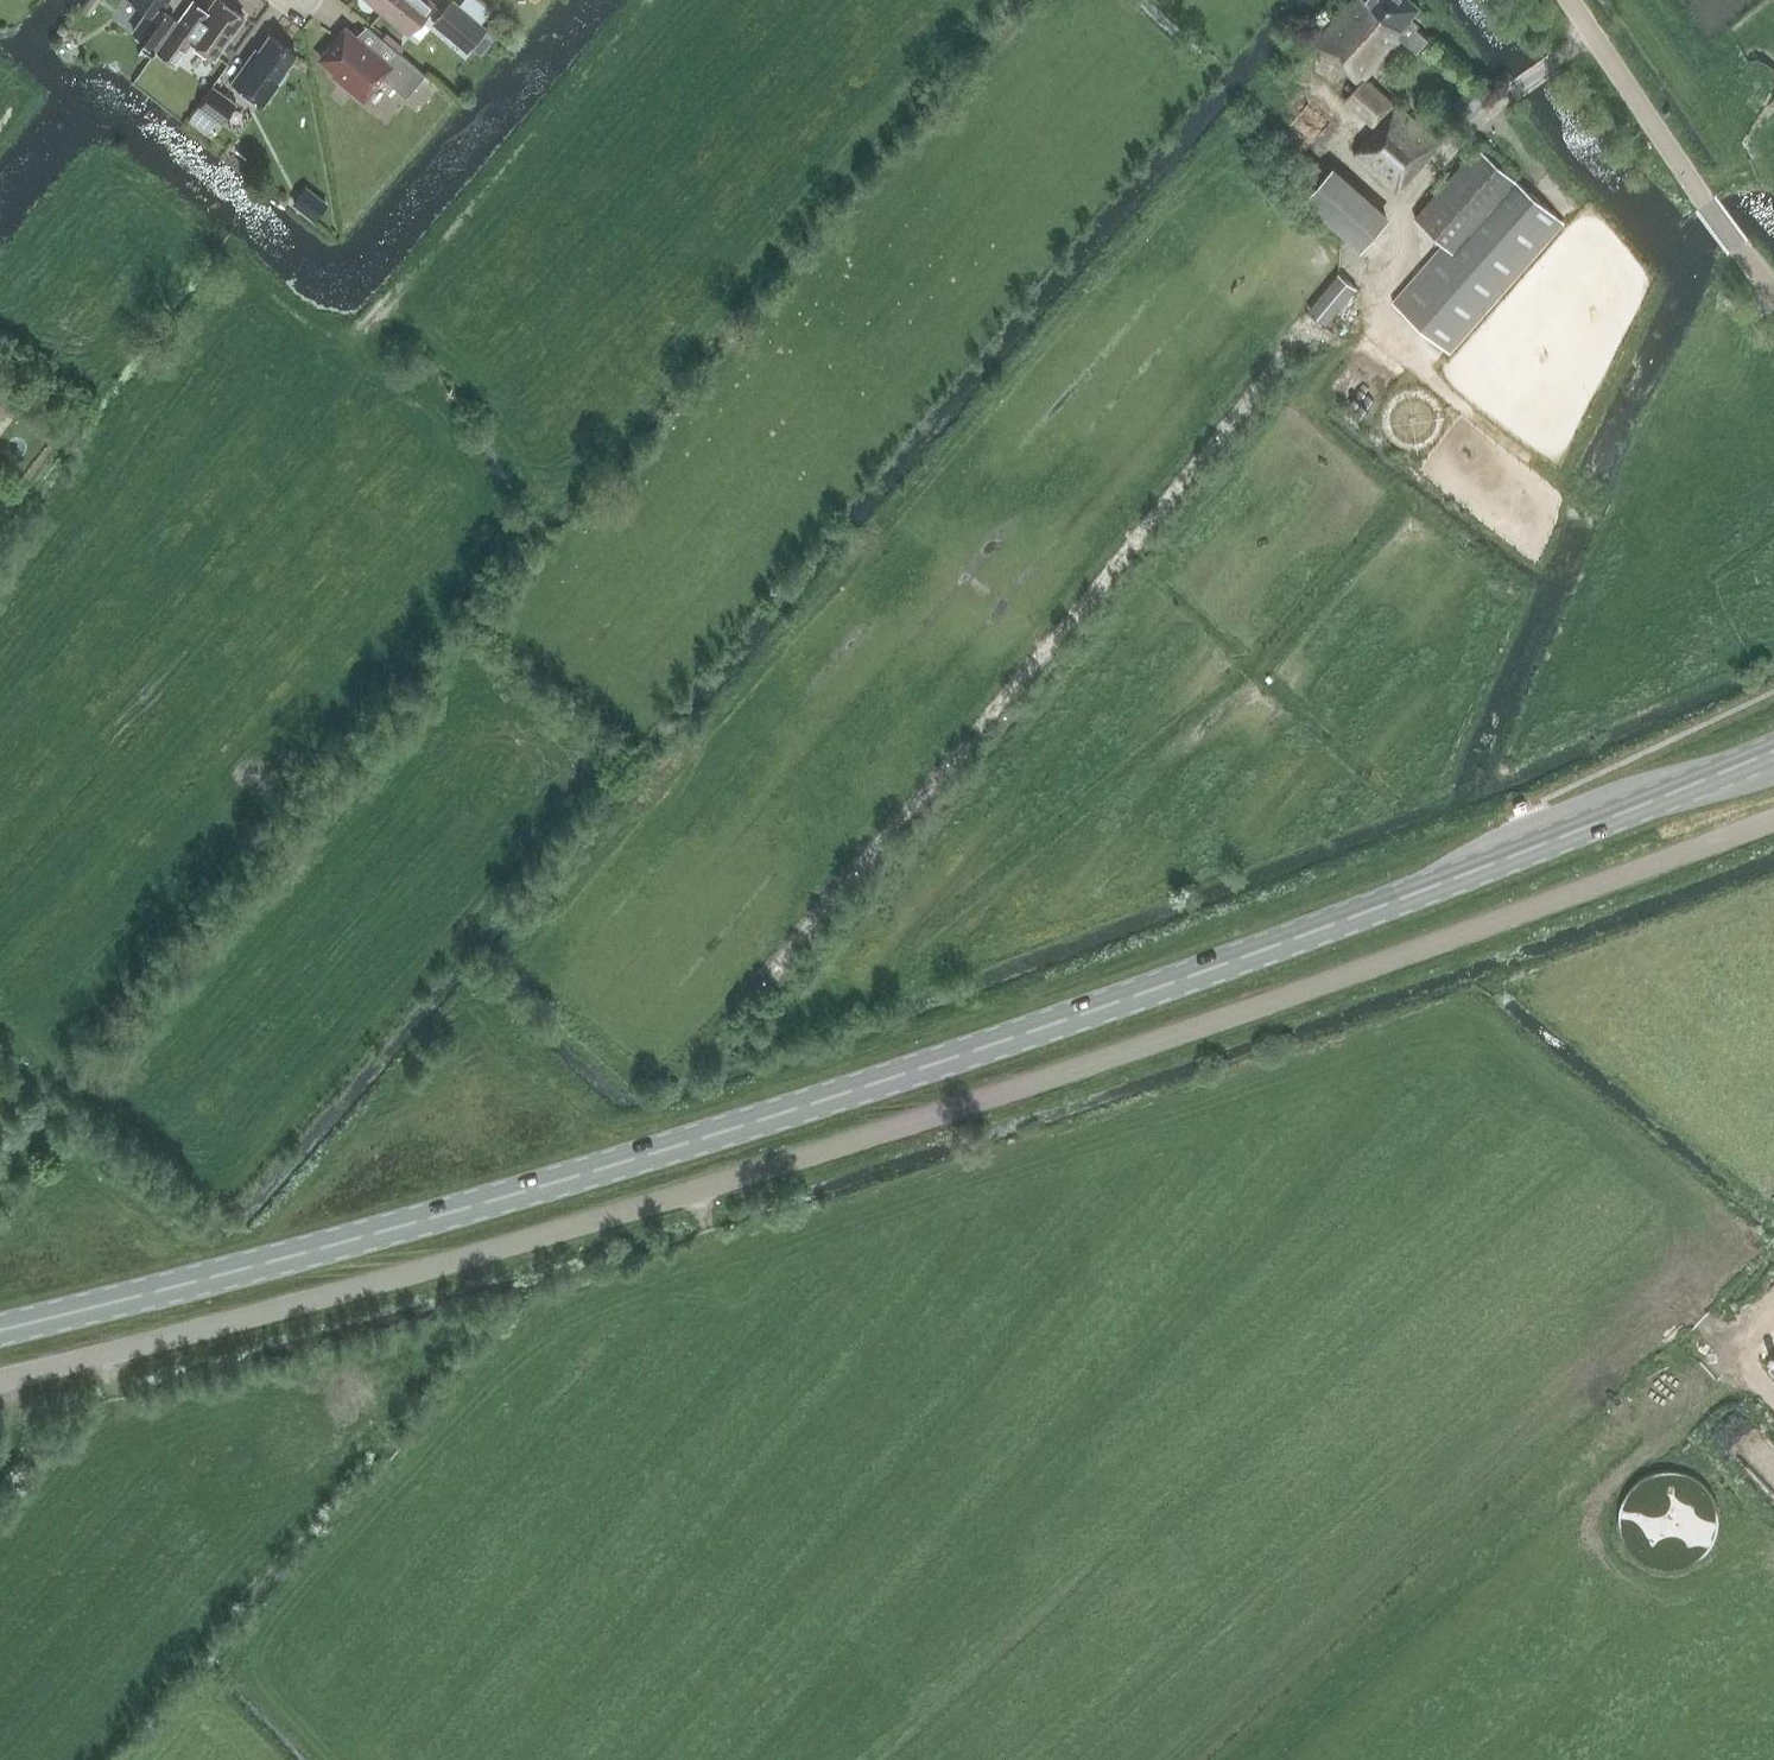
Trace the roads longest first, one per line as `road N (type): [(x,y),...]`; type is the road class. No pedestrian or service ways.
road 1 (primary): [(1773,748),(1455,882),(893,1083),(0,1332)]
road 2 (unclassified): [(0,1378),(628,1218),(1088,1070),(1773,824)]
road 3 (unclassified): [(1773,286),(1648,119)]
road 4 (residential): [(1648,119),(1571,0)]

